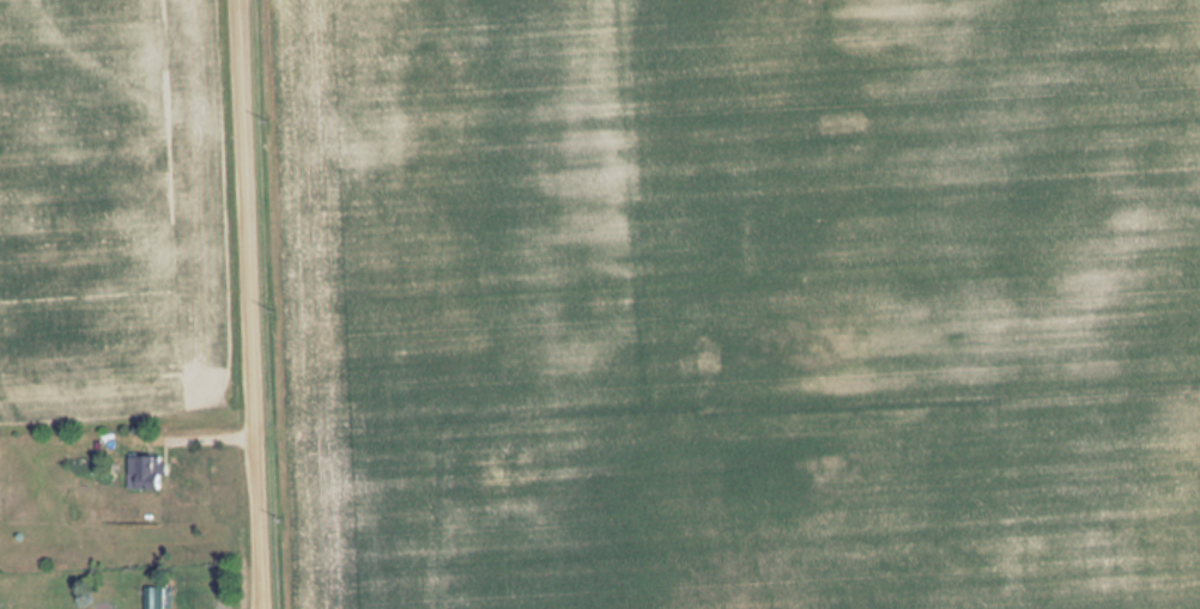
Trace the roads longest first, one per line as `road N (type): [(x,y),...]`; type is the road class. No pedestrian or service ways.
road 1 (residential): [(258,608),(234,0)]

